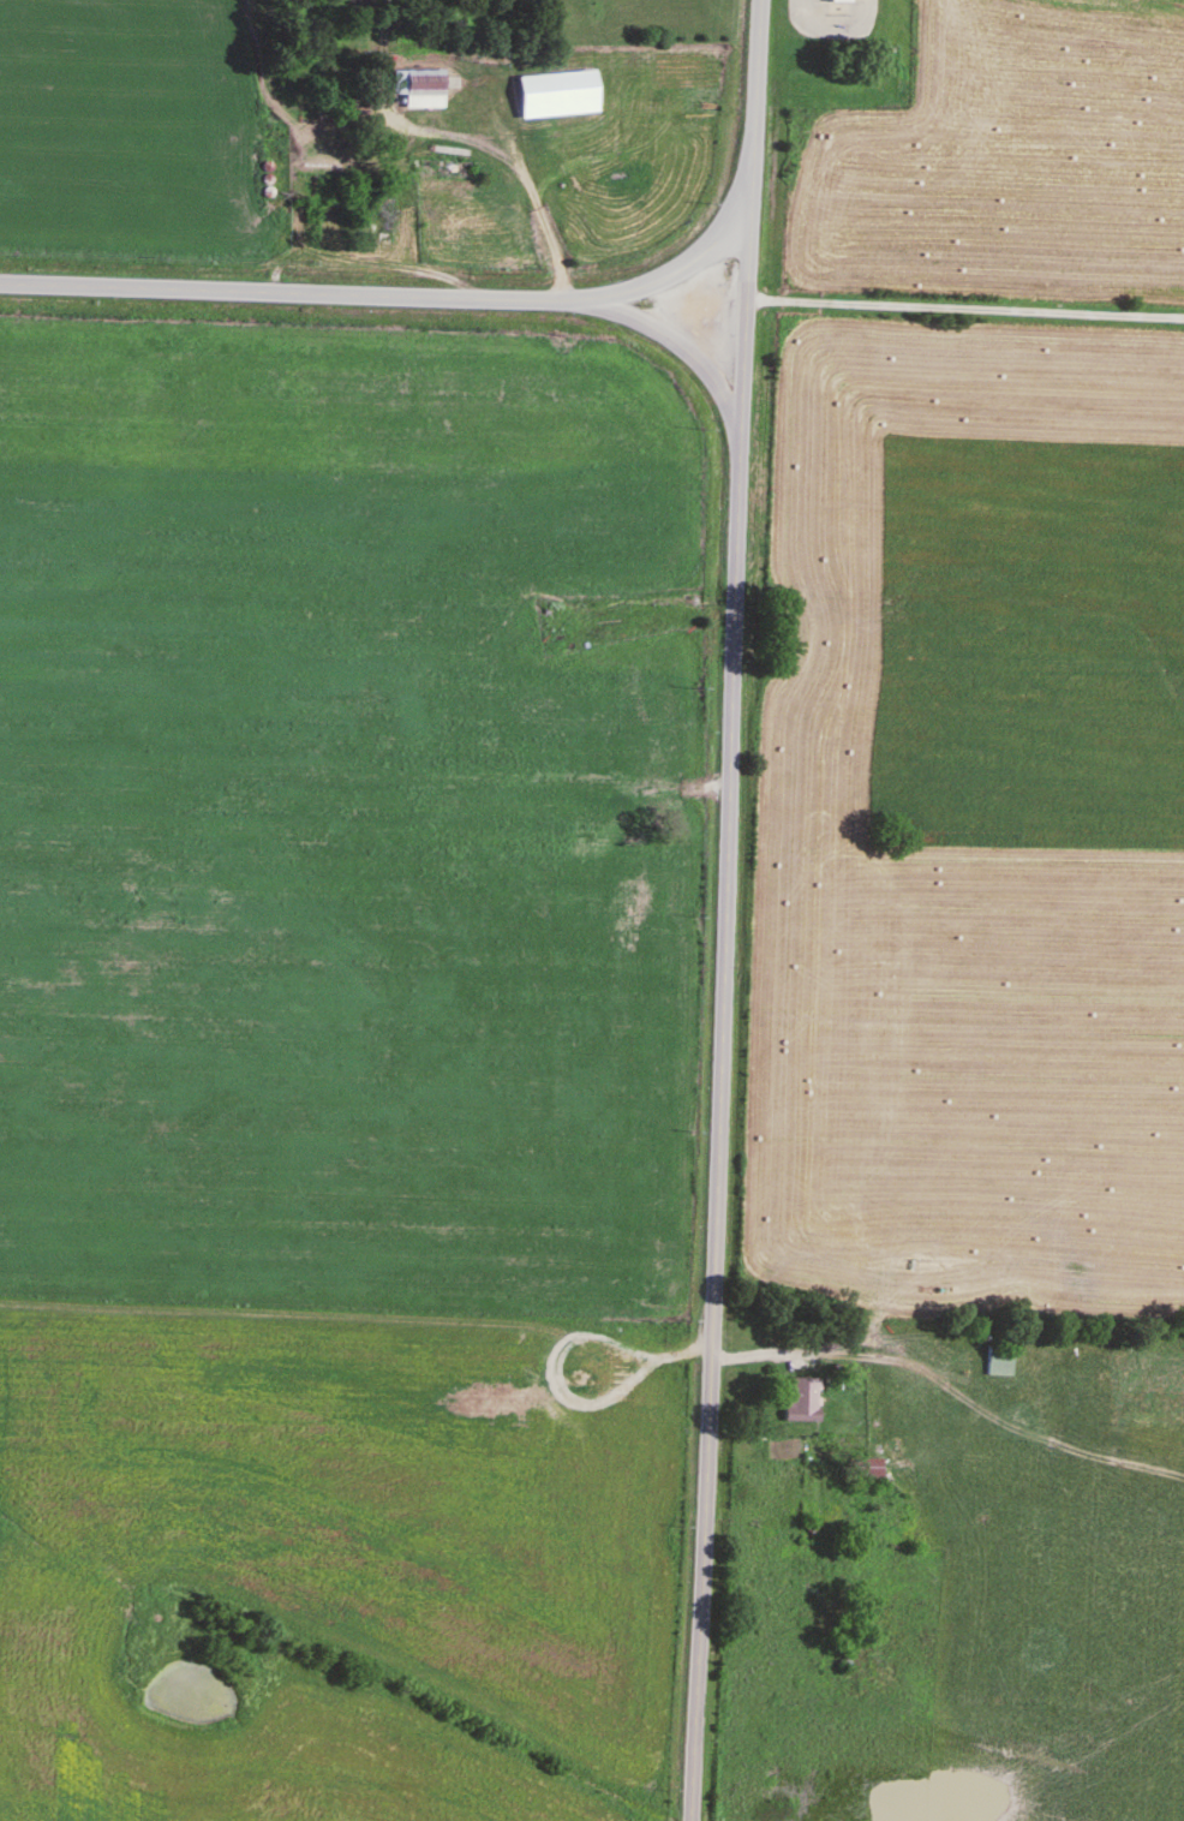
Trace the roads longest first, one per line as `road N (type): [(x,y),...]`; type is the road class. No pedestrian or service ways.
road 1 (secondary): [(692,1820),(748,178)]
road 2 (secondary): [(0,285),(534,303),(608,298),(658,283),(702,258),(736,214),(748,178)]
road 3 (secondary): [(534,303),(651,327),(681,350),(717,390),(741,466)]
road 4 (secondary): [(757,0),(748,178)]

